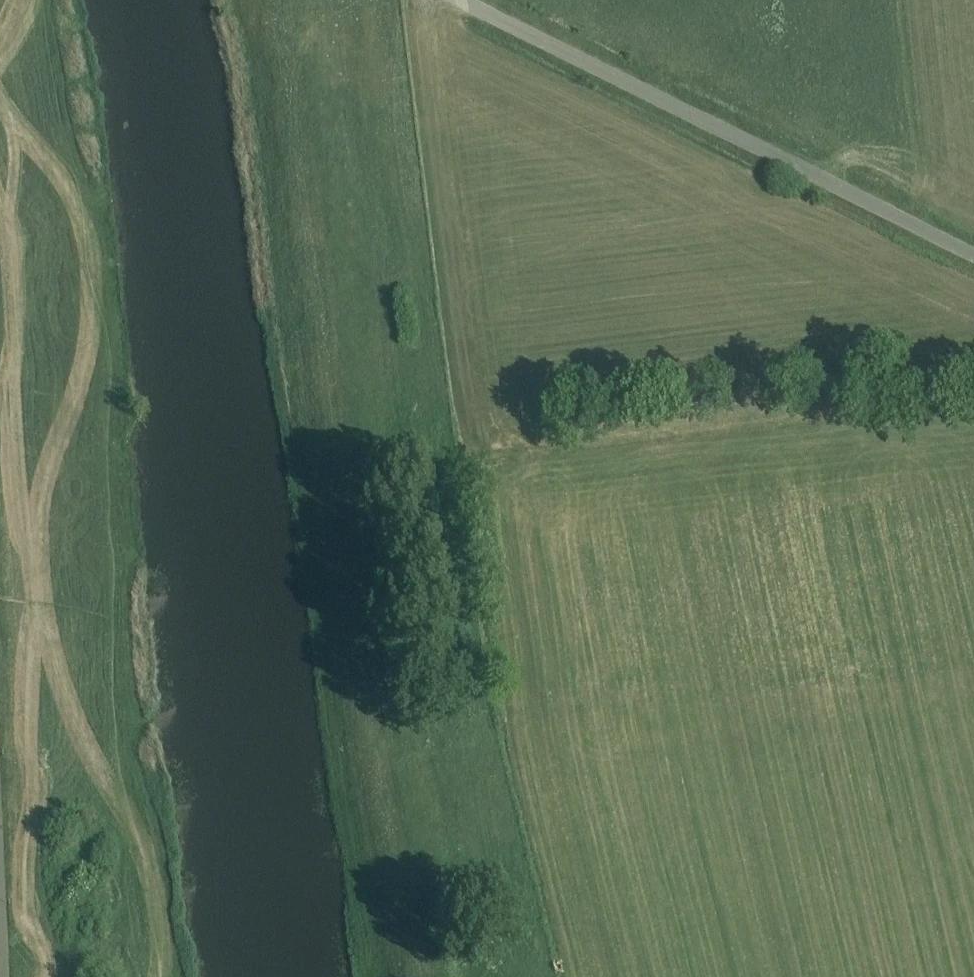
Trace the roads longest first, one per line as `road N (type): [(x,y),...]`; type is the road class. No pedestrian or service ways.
road 1 (unclassified): [(949,239),(824,185),(460,0)]
road 2 (secondary): [(727,0),(800,129),(949,239)]
road 3 (secondary): [(966,198),(869,142),(741,0)]

